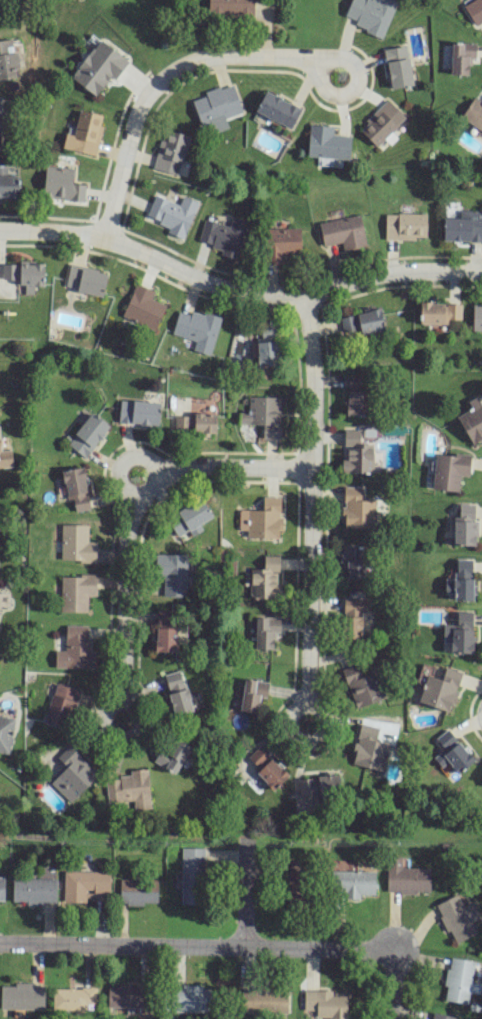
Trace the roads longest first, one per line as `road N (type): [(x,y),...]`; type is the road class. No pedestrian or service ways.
road 1 (residential): [(323,68),(295,56),(227,53),(166,75),(139,110),(101,238),(210,281),(271,295)]
road 2 (residential): [(302,296),(313,468),(307,727)]
road 3 (residential): [(131,726),(140,499),(174,468),(313,468)]
road 4 (residential): [(389,952),(0,941)]
road 5 (residential): [(271,295),(302,296),(389,274),(481,272)]

